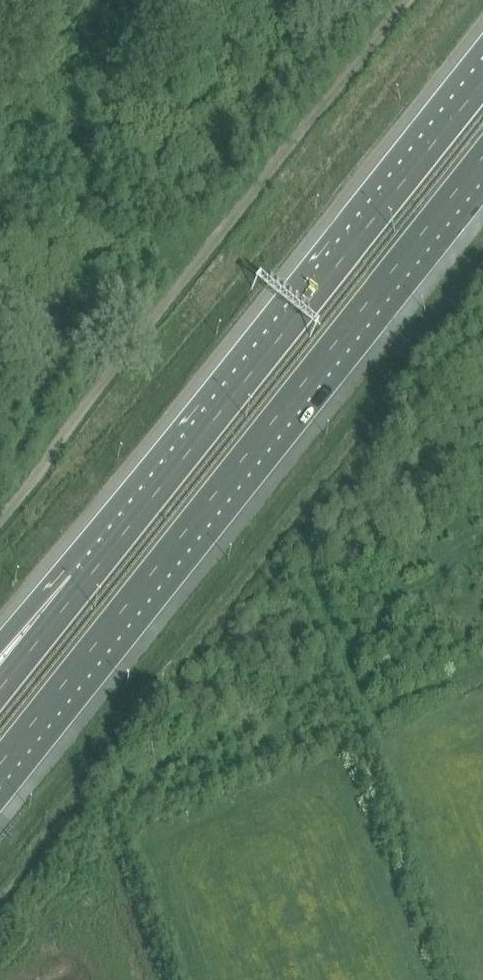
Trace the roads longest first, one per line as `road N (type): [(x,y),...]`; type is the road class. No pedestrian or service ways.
road 1 (motorway): [(0,763),(482,154)]
road 2 (unclassified): [(0,519),(407,0)]
road 3 (motorway): [(482,76),(85,580)]
road 4 (motorway): [(85,580),(0,687)]

